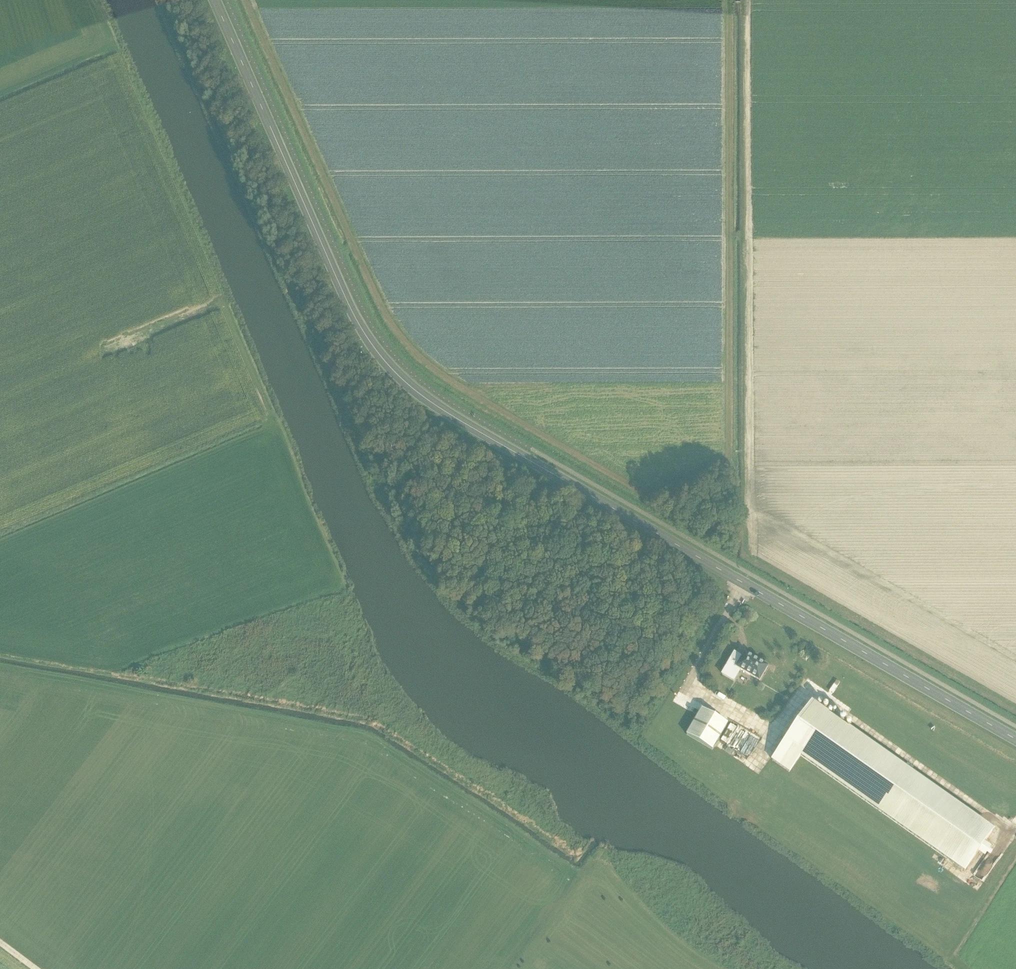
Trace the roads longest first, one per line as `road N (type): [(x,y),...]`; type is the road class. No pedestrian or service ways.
road 1 (secondary): [(1015,741),(428,401),(370,345),(217,0)]

